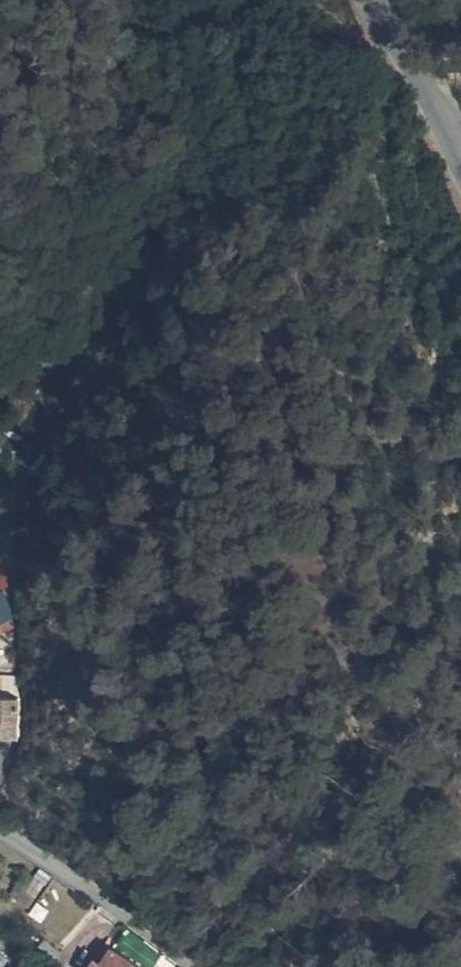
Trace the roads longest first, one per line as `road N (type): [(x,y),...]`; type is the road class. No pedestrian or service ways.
road 1 (residential): [(0,831),(186,966)]
road 2 (residential): [(396,0),(460,159)]

